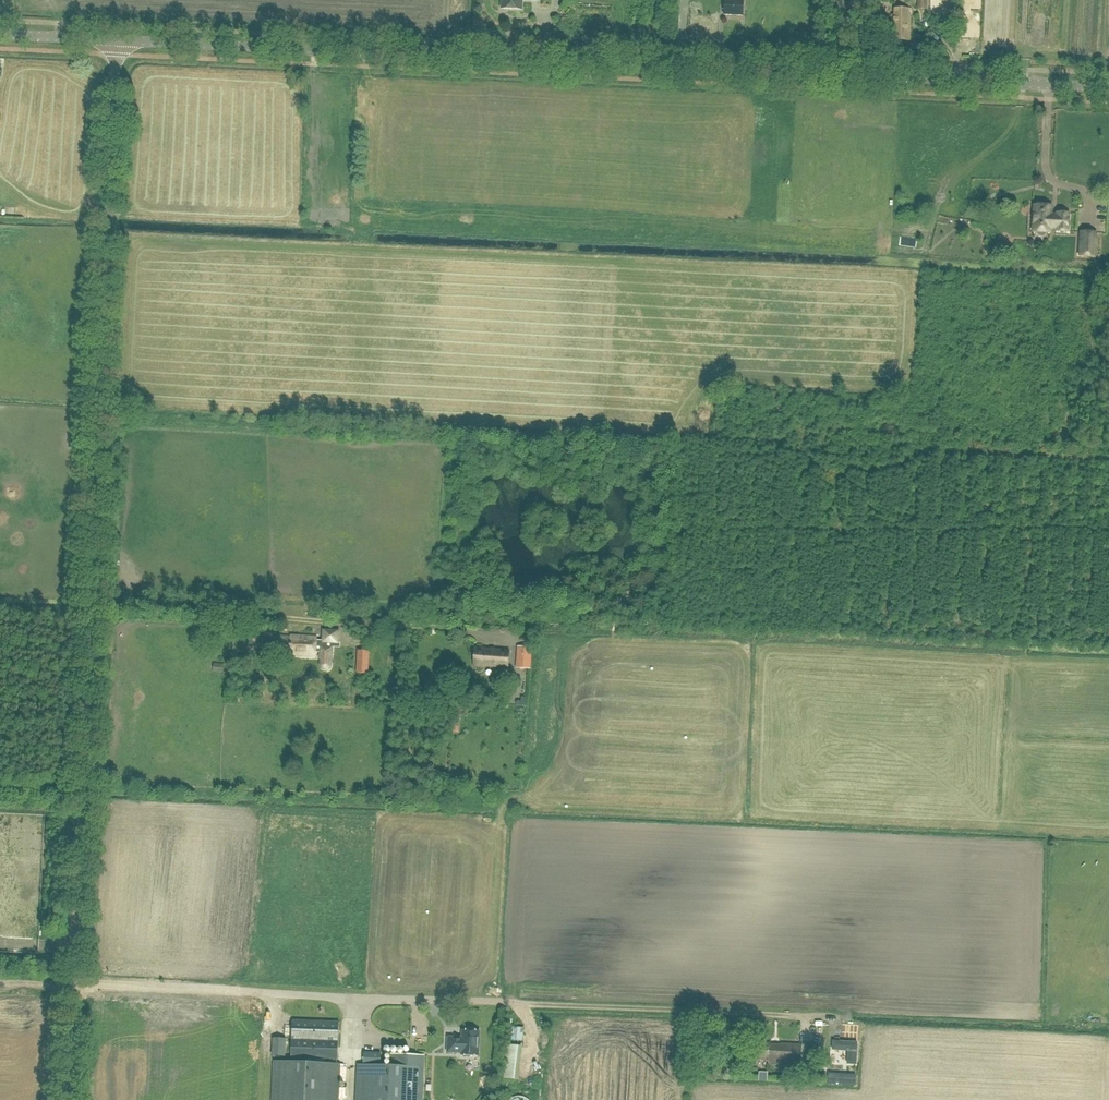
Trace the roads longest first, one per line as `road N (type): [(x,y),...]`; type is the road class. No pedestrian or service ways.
road 1 (tertiary): [(1108,88),(116,41)]
road 2 (unclassified): [(73,984),(116,41)]
road 3 (unclassified): [(73,984),(506,1005)]
road 4 (track): [(1108,537),(678,534)]
road 5 (track): [(469,632),(90,606)]
road 6 (track): [(1108,462),(906,454),(839,481),(835,531)]
road 7 (track): [(506,1005),(799,1018)]

